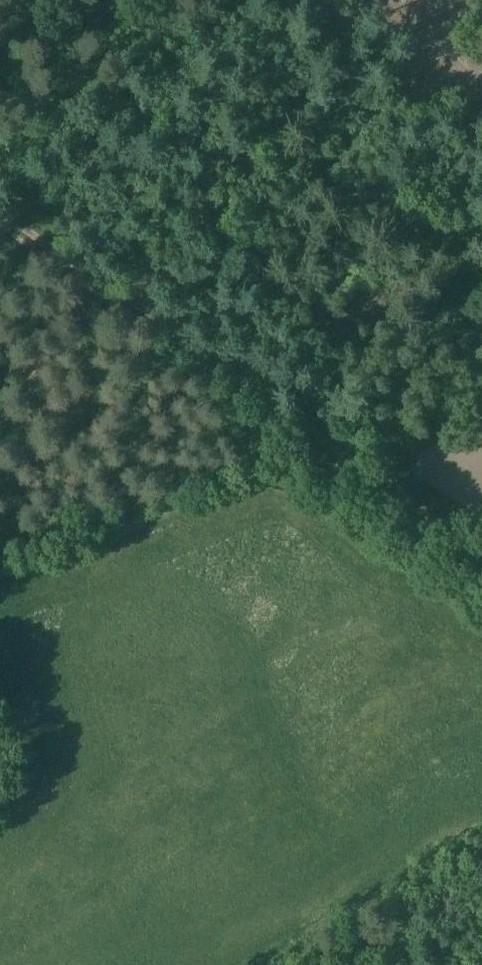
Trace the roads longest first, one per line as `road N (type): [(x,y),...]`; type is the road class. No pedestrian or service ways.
road 1 (track): [(0,211),(481,551)]
road 2 (track): [(211,0),(0,164)]
road 3 (track): [(384,0),(481,100)]

